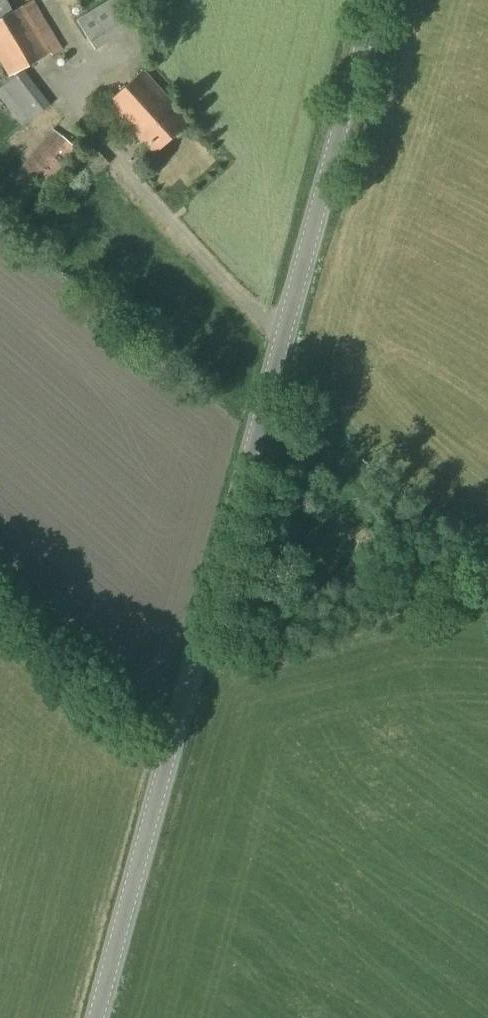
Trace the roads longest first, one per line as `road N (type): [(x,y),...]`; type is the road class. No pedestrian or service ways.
road 1 (secondary): [(182,742),(382,0)]
road 2 (secondary): [(104,1017),(182,742)]
road 3 (unclassified): [(182,742),(0,584)]

